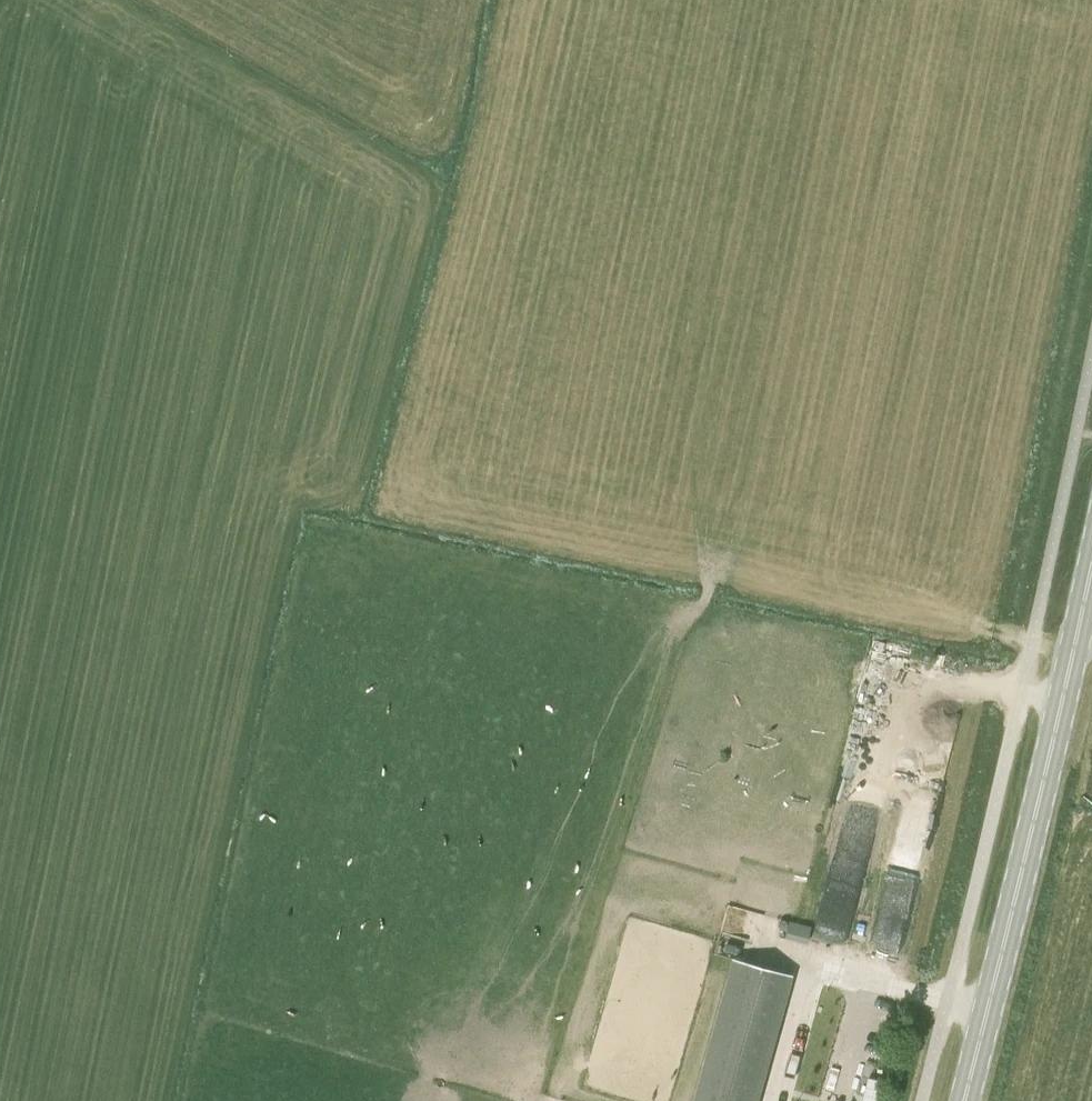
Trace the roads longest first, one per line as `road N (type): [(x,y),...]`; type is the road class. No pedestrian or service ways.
road 1 (primary): [(966,1100),(1091,574)]

